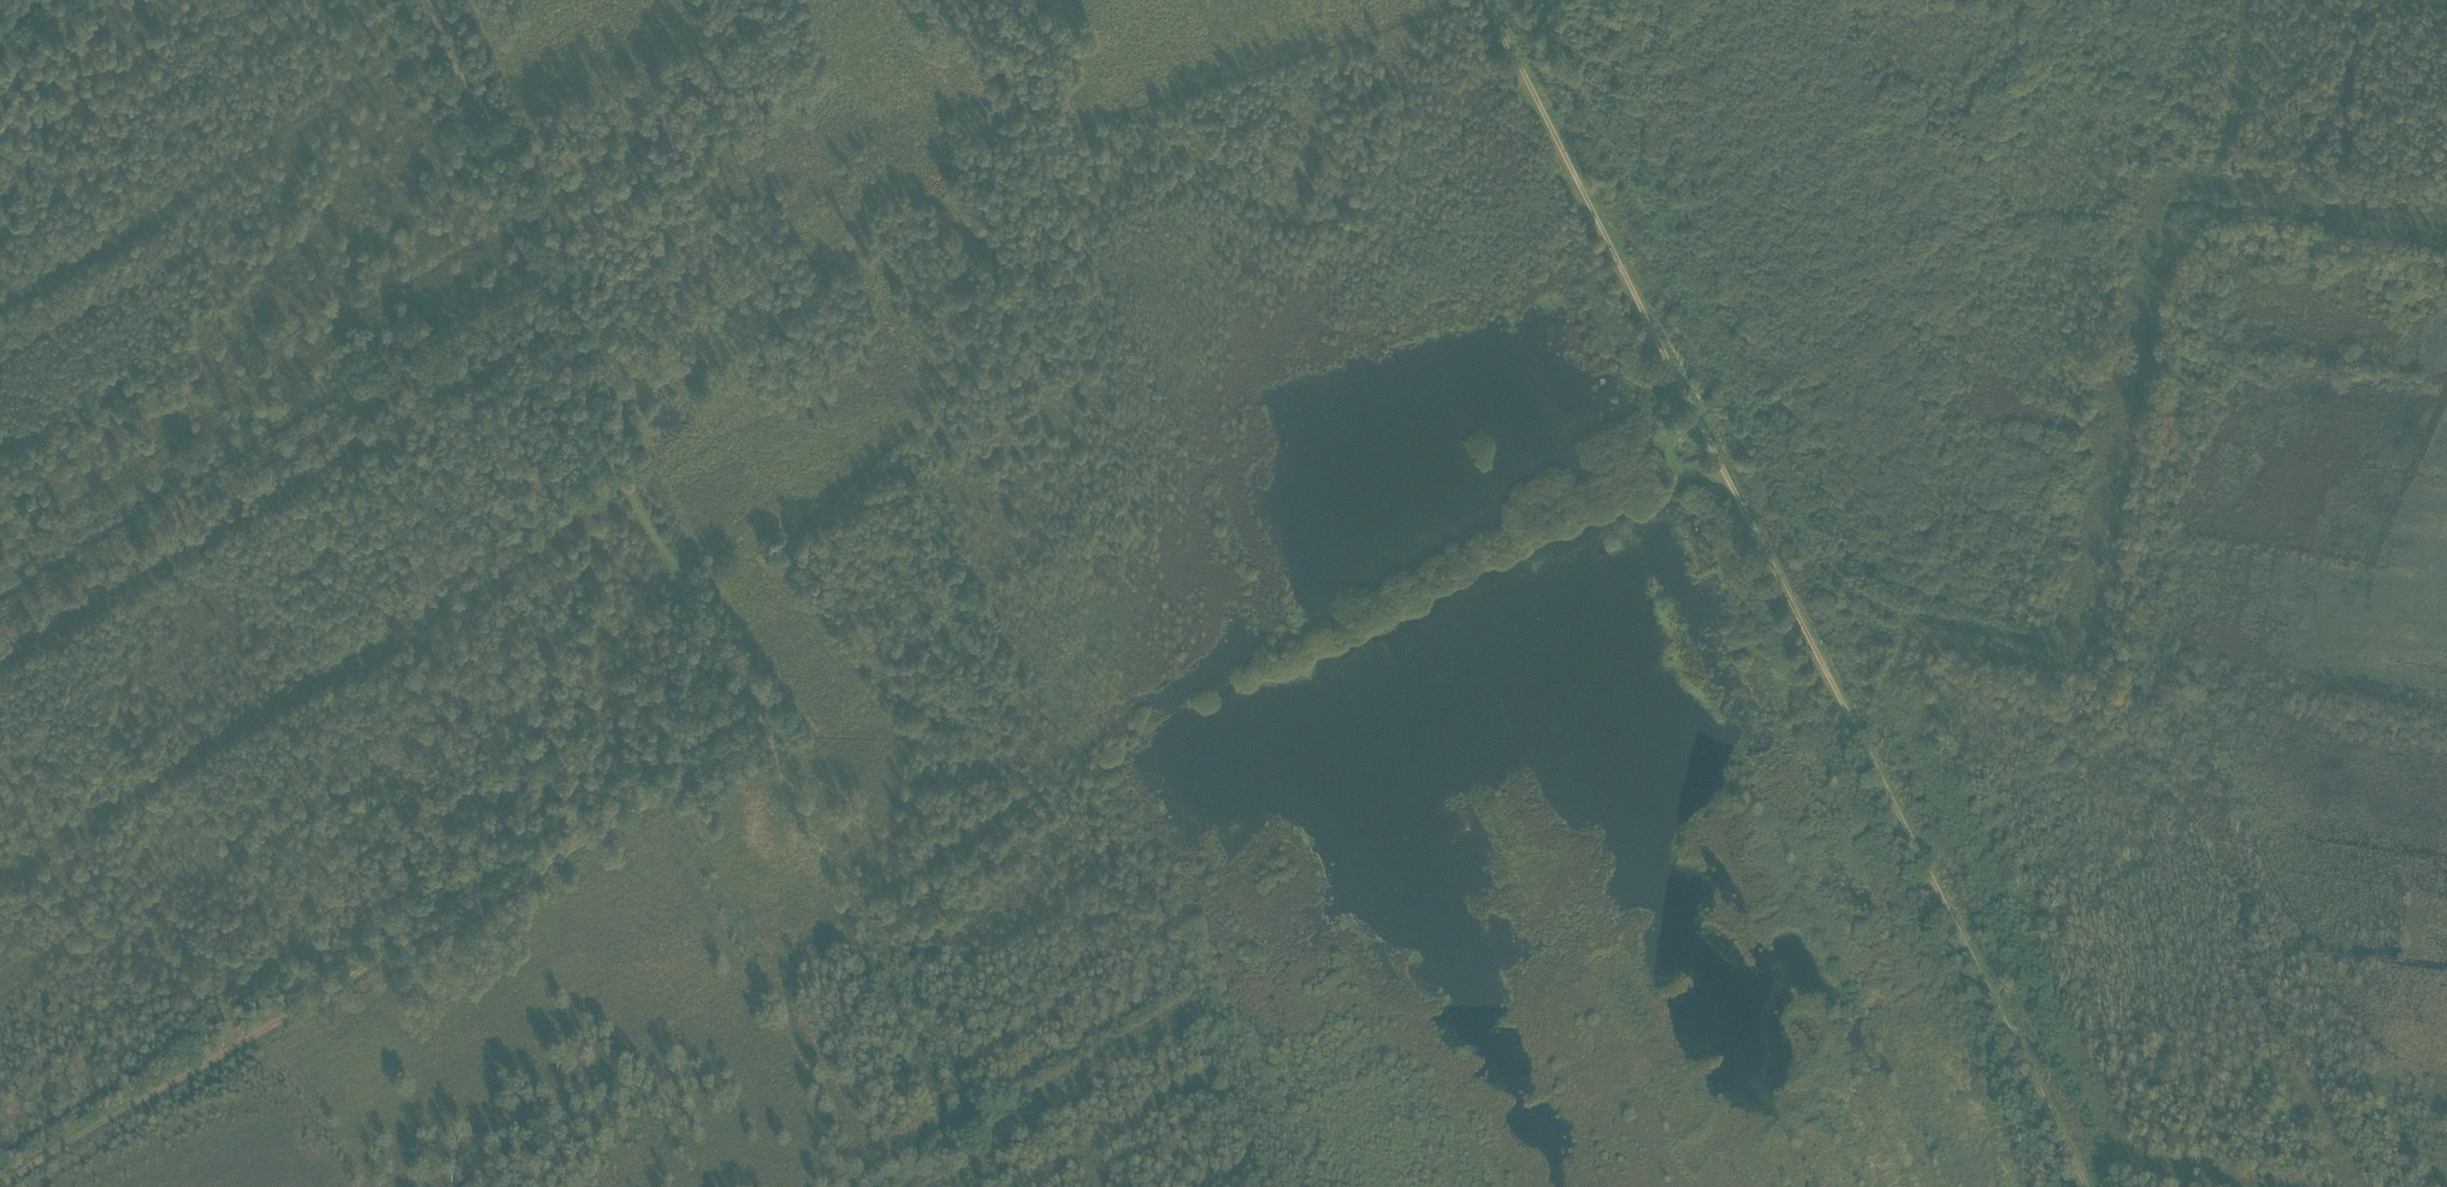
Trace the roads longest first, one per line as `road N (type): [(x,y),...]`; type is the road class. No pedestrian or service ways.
road 1 (track): [(421,0),(558,263),(596,444),(753,725),(699,765),(5,1186)]
road 2 (track): [(1487,0),(2086,1186)]

